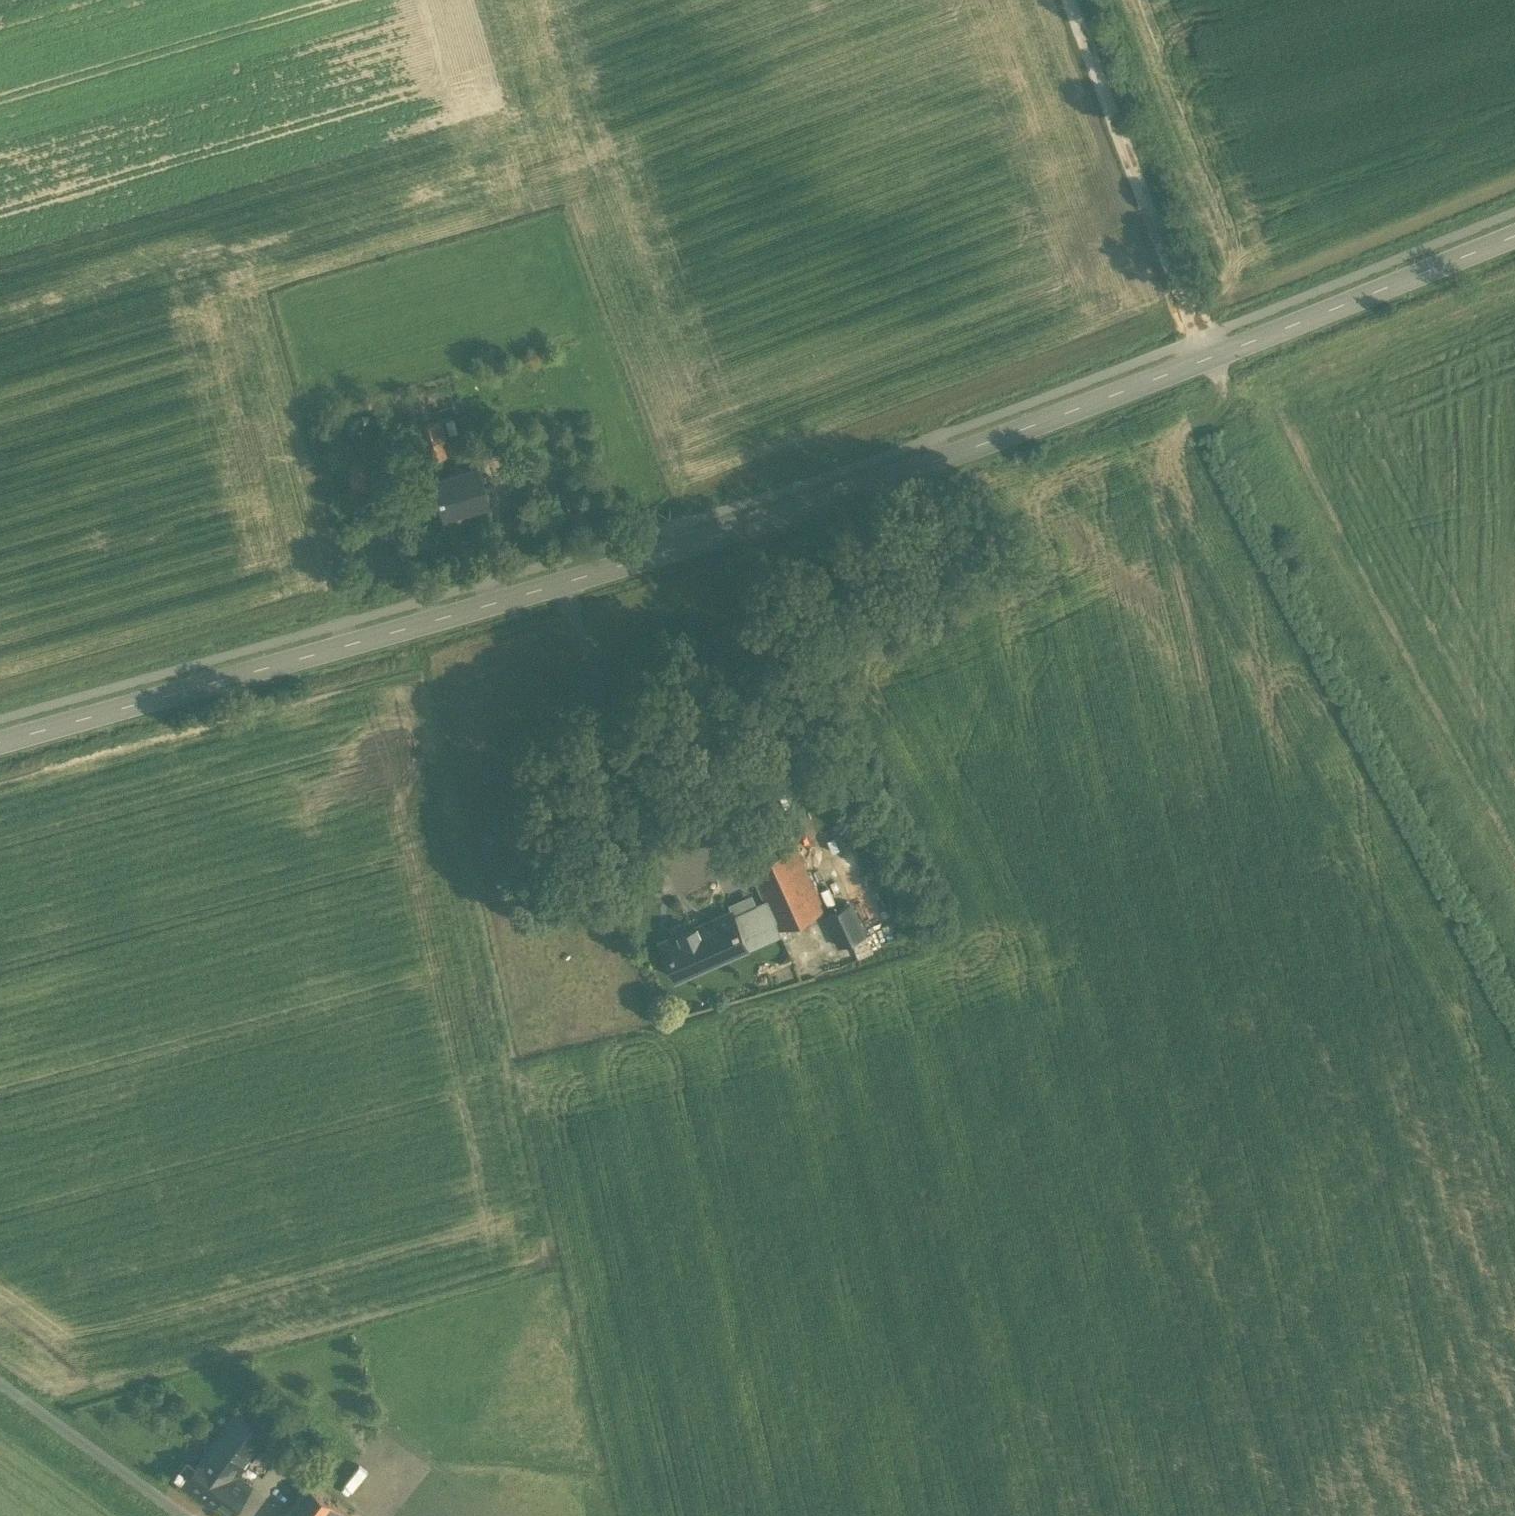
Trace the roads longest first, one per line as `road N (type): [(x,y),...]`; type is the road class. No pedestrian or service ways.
road 1 (tertiary): [(1514,233),(822,501),(0,741)]
road 2 (track): [(1069,0),(1207,357)]
road 3 (unclassified): [(0,1368),(203,1515)]

